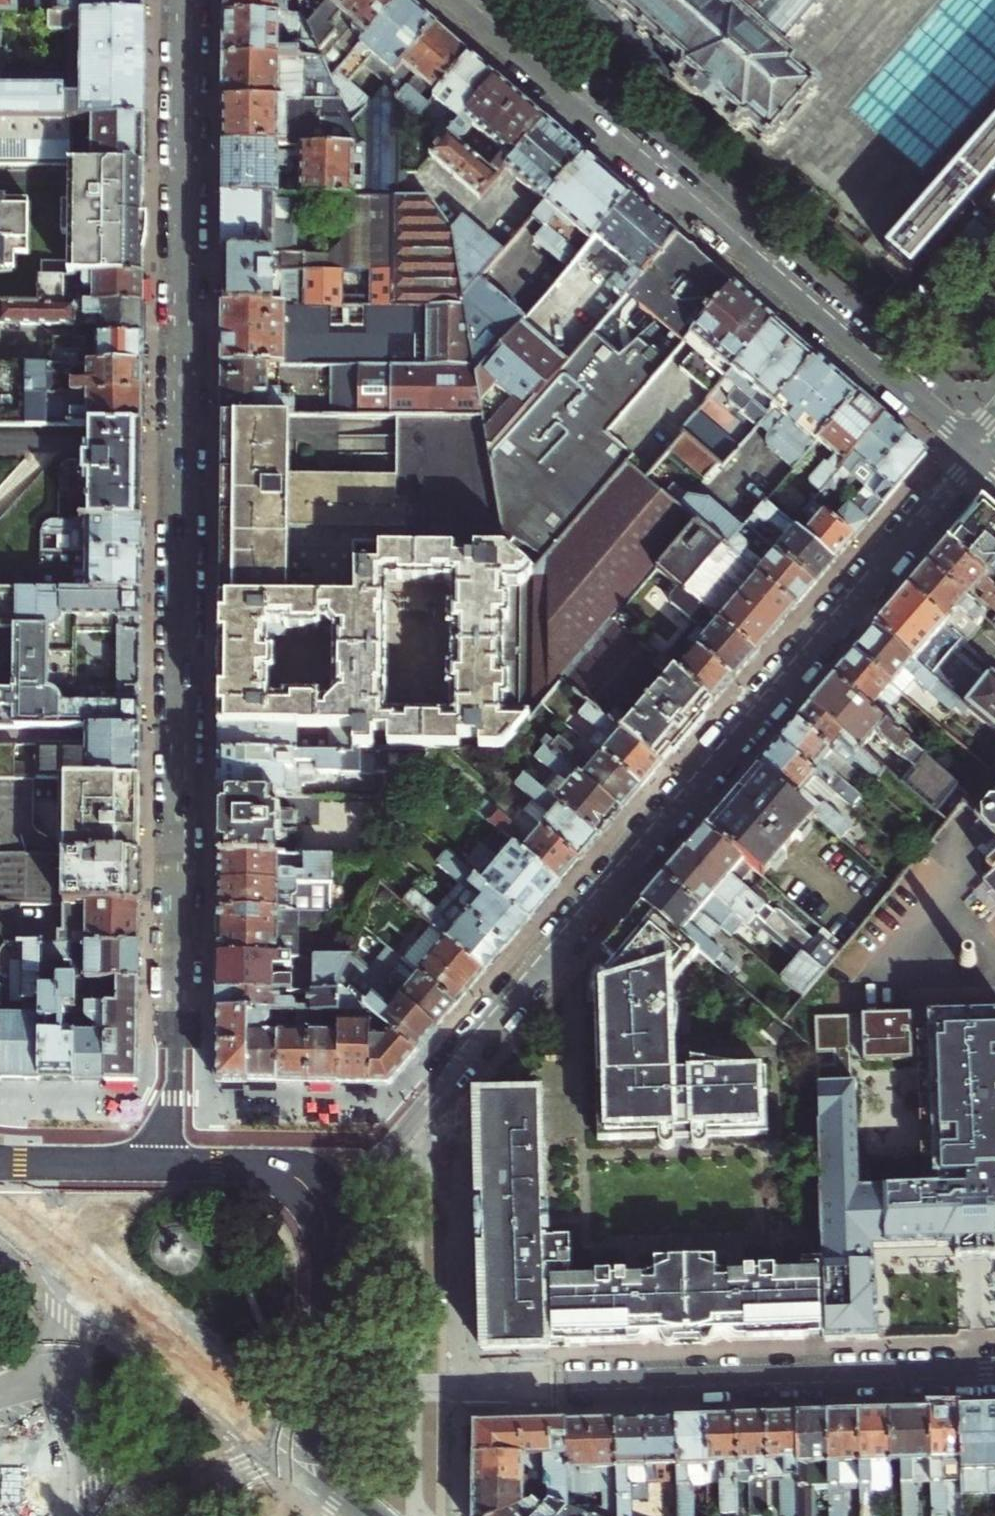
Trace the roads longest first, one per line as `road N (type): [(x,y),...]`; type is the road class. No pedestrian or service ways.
road 1 (residential): [(183,0),(175,1163)]
road 2 (tertiary): [(319,1201),(402,1134),(975,452)]
road 3 (tertiary): [(460,0),(975,452)]
road 4 (residential): [(994,1370),(427,1384),(335,1378)]
road 5 (secondary): [(335,1378),(332,1244),(319,1201)]
road 6 (secondary): [(175,1163),(0,1162)]
road 7 (secondary): [(319,1201),(271,1165),(175,1163)]
road 8 (secondary): [(373,1515),(340,1478),(335,1378)]

